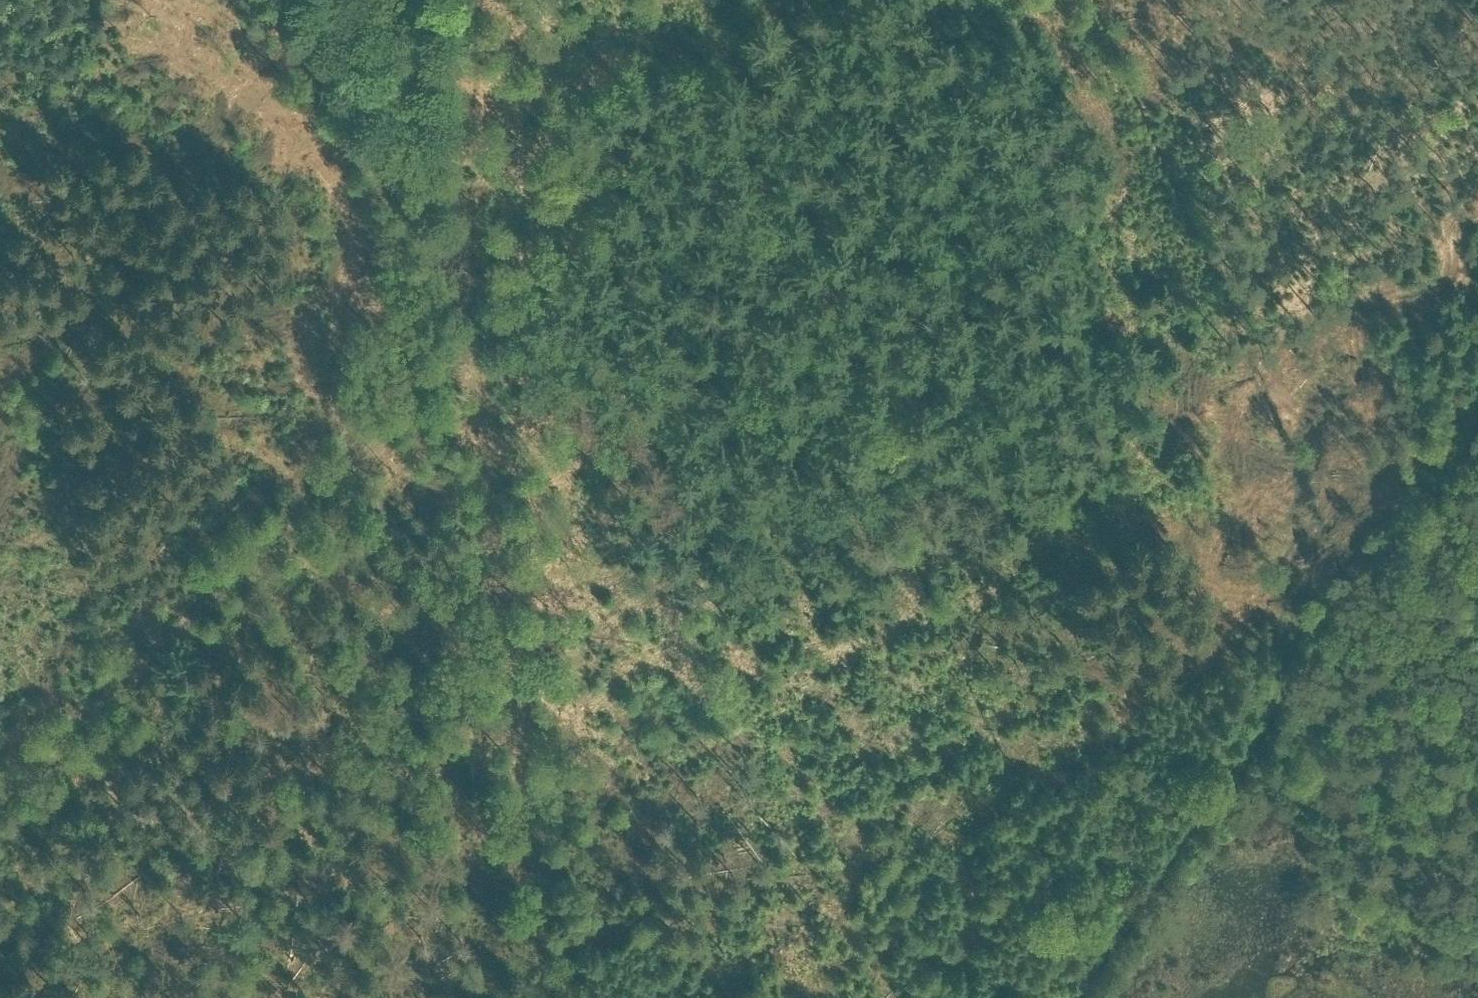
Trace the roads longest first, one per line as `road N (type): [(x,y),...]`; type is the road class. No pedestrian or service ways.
road 1 (track): [(473,0),(456,81),(460,347),(0,804)]

